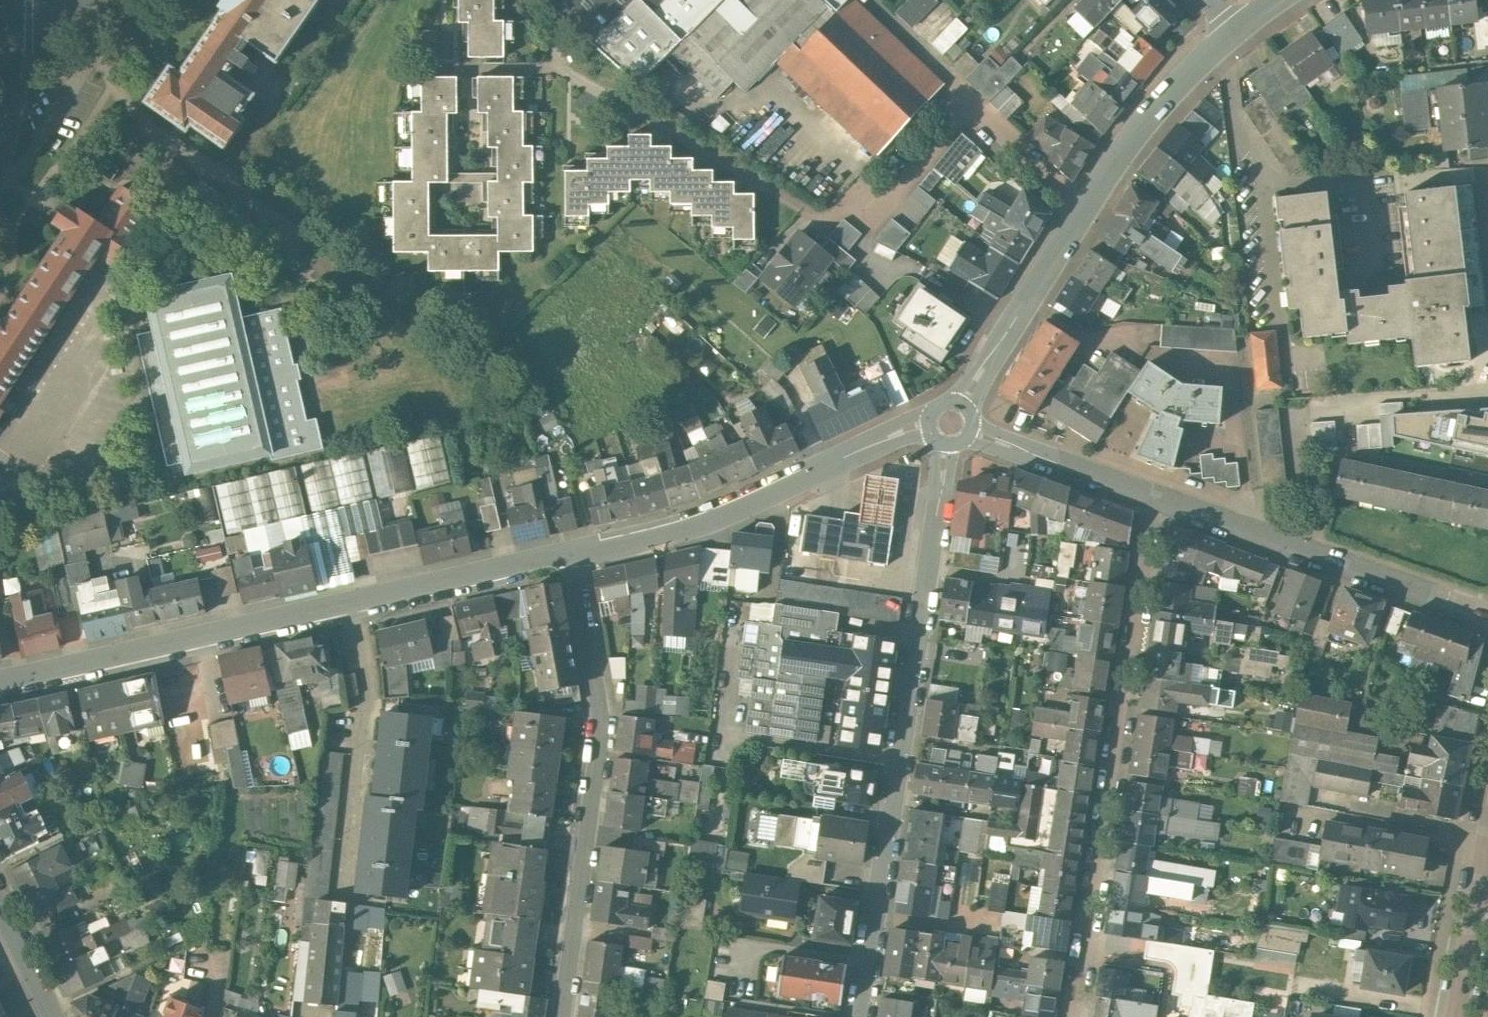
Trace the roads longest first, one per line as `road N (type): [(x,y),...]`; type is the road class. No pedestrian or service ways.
road 1 (residential): [(0,679),(574,554)]
road 2 (residential): [(946,445),(860,1016)]
road 3 (residential): [(1152,490),(1071,1016)]
road 4 (residential): [(1236,25),(1119,155),(961,404)]
road 5 (residential): [(574,554),(600,717),(562,1016)]
road 6 (residential): [(574,554),(713,520),(927,424)]
road 7 (residential): [(1152,490),(1487,613)]
road 8 (residential): [(971,432),(1152,490)]
road 9 (residential): [(1465,1016),(1487,887)]
road 10 (residential): [(0,902),(53,1016)]

